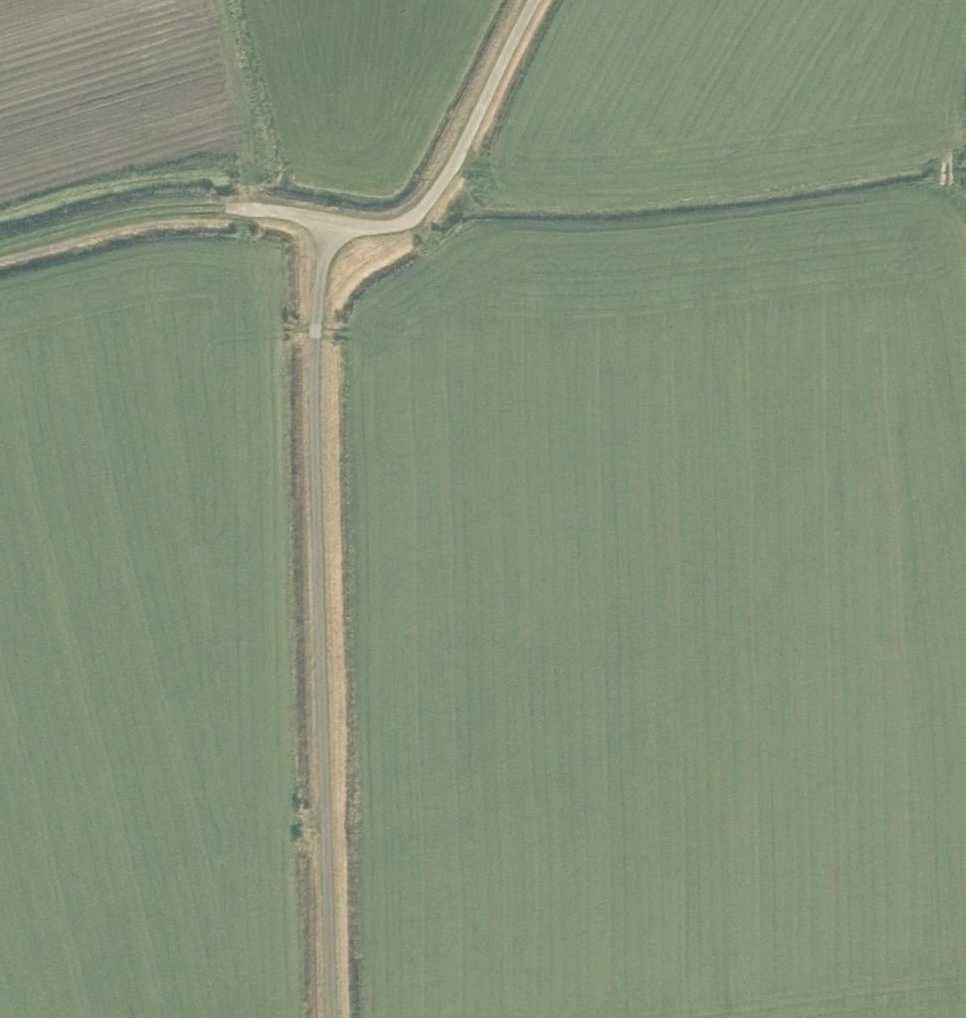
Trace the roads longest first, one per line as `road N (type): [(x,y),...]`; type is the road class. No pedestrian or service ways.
road 1 (unclassified): [(332,1017),(315,332),(325,250),(337,234)]
road 2 (unclassified): [(0,249),(158,209),(243,204),(315,214),(337,234)]
road 3 (unclassified): [(337,234),(413,217),(433,198),(533,0)]

